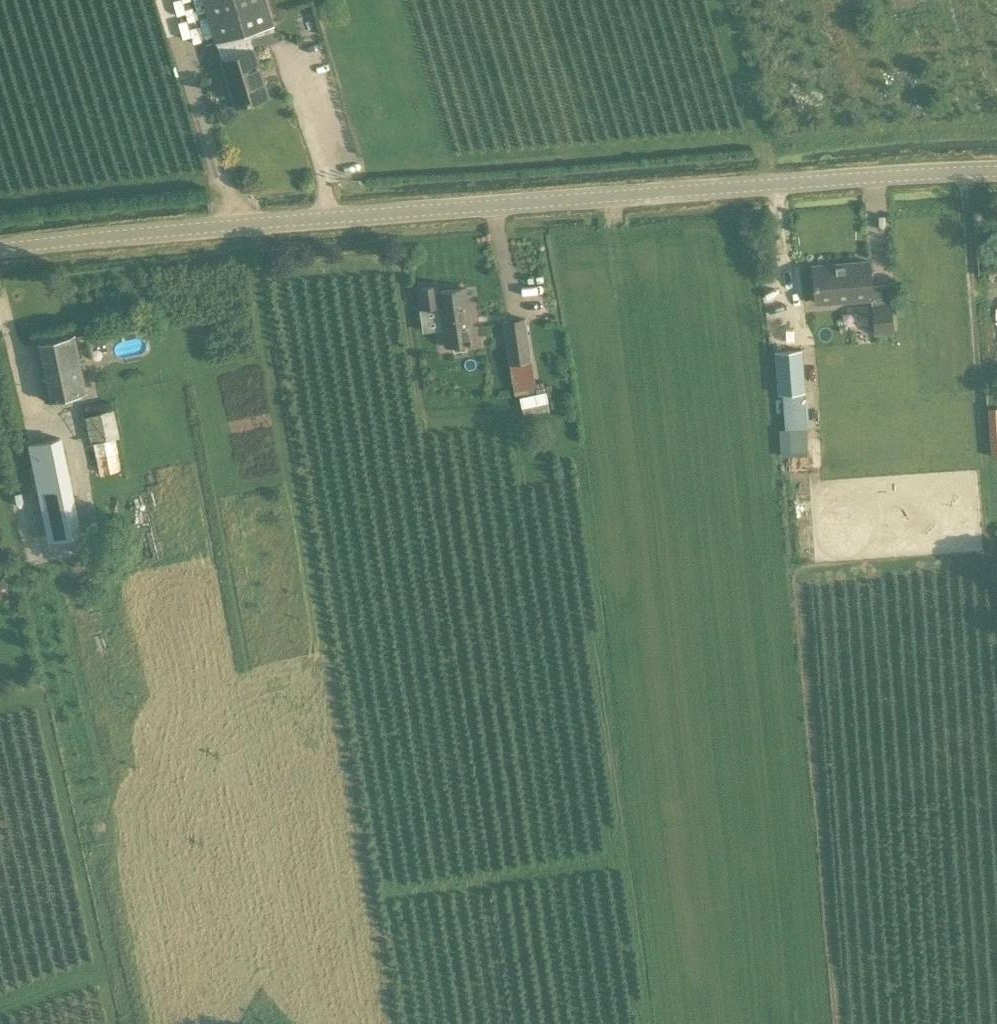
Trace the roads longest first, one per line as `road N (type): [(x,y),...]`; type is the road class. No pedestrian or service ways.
road 1 (tertiary): [(0,249),(775,184),(996,173)]

